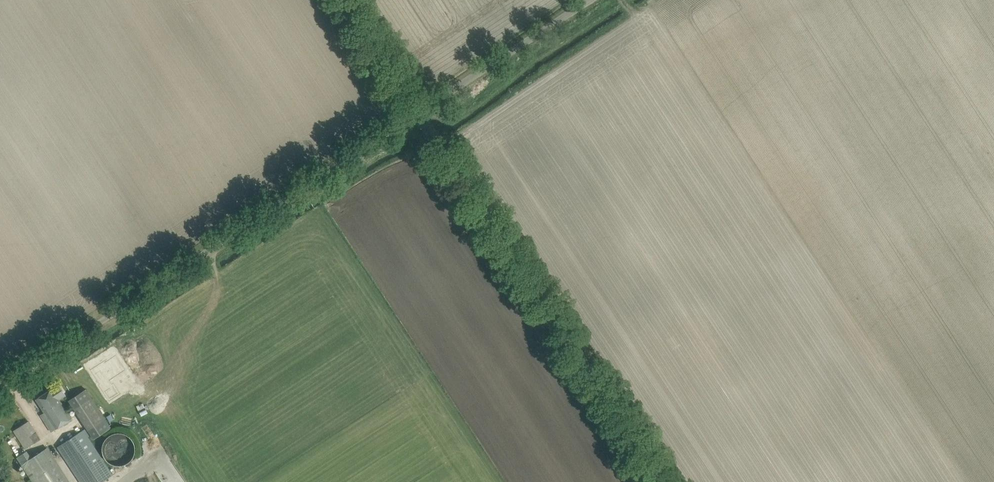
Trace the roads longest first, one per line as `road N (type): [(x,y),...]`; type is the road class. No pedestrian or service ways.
road 1 (unclassified): [(0,396),(418,112)]
road 2 (tertiary): [(662,481),(418,112)]
road 3 (unclassified): [(418,112),(589,0)]
road 4 (tertiary): [(418,112),(344,0)]

